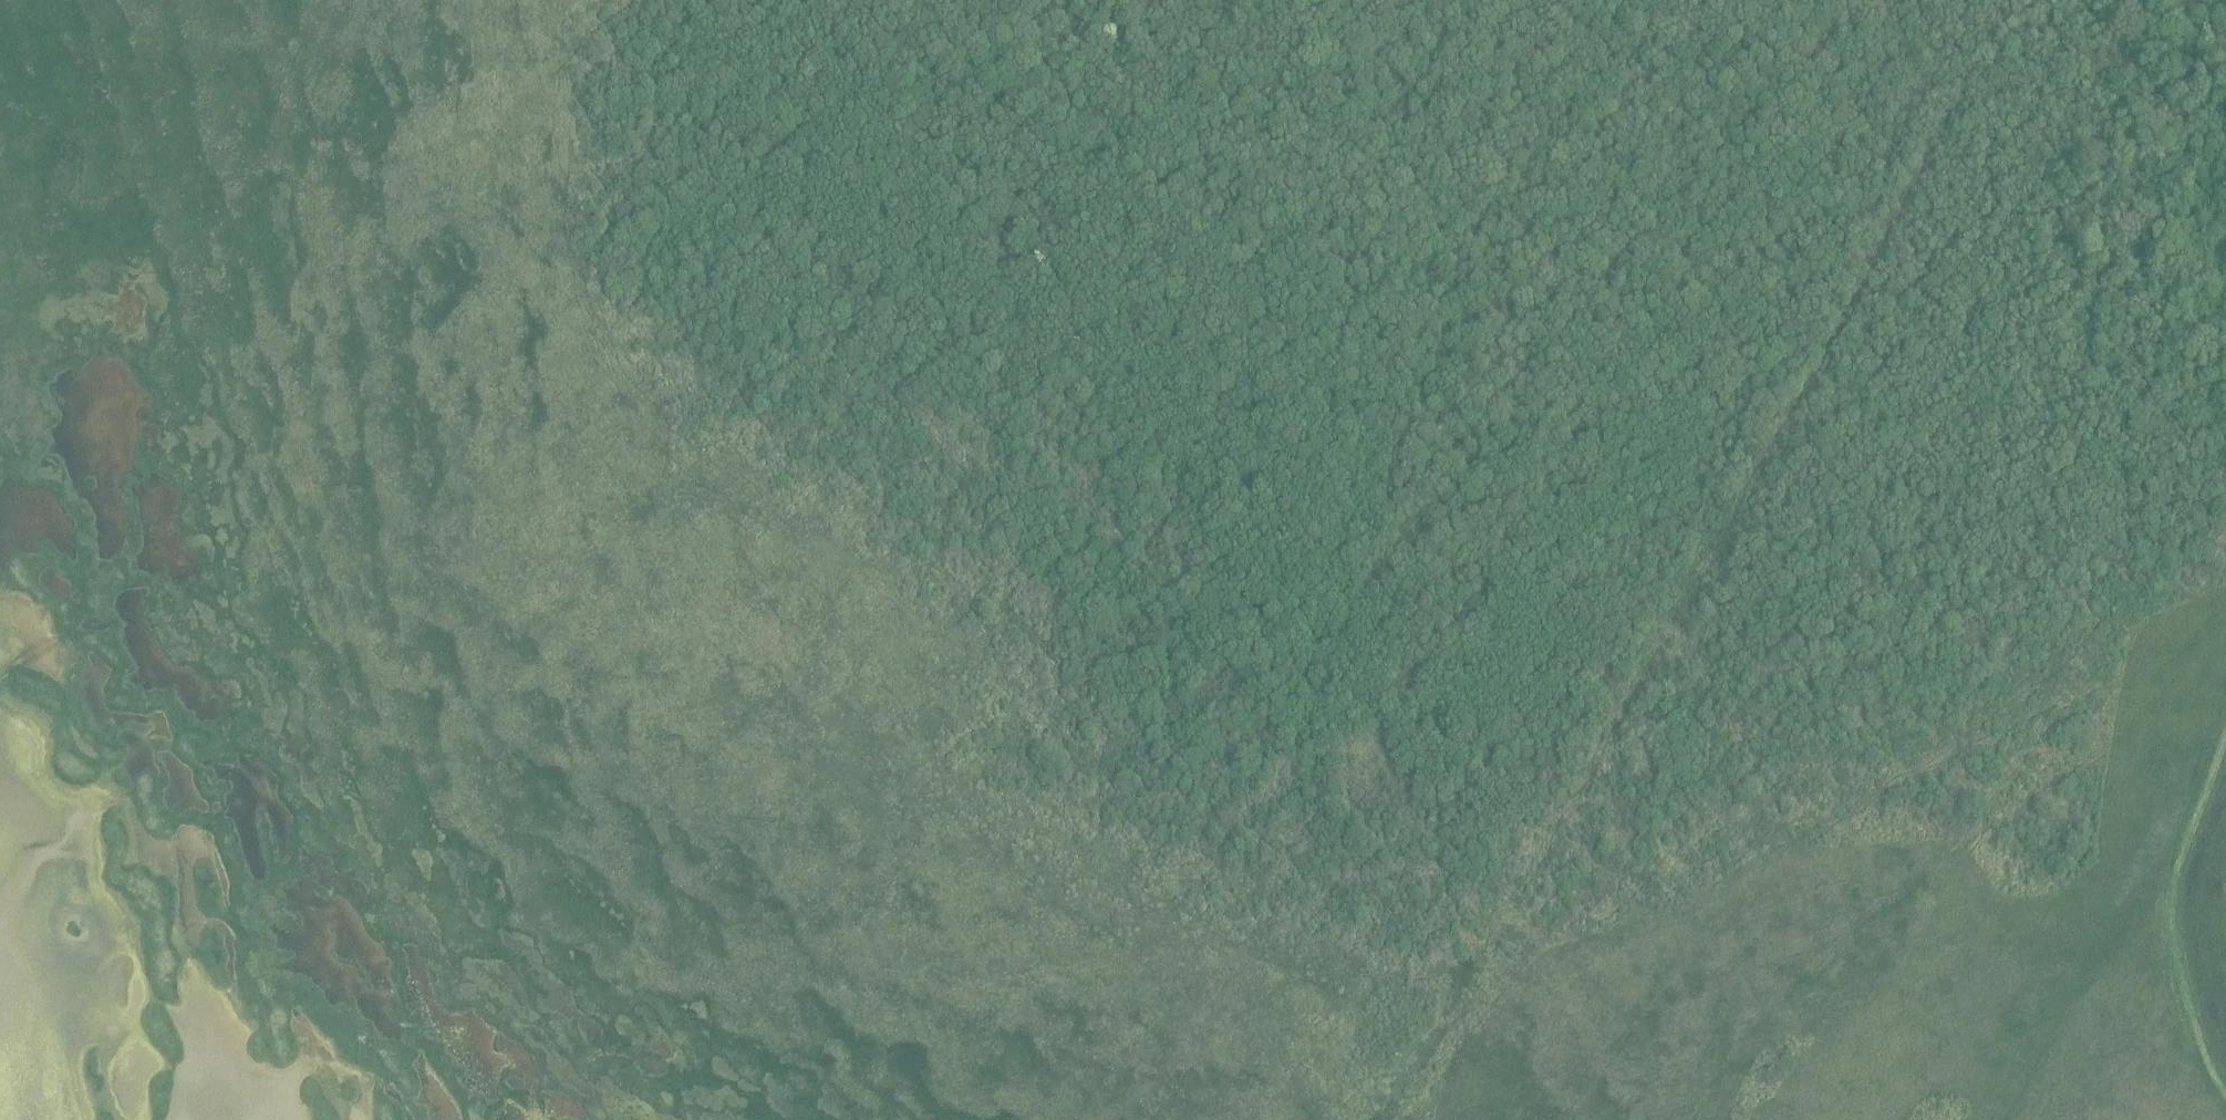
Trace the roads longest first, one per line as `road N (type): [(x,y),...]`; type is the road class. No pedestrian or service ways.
road 1 (track): [(2225,1095),(2209,1075),(2170,925),(2174,865),(2225,737)]

